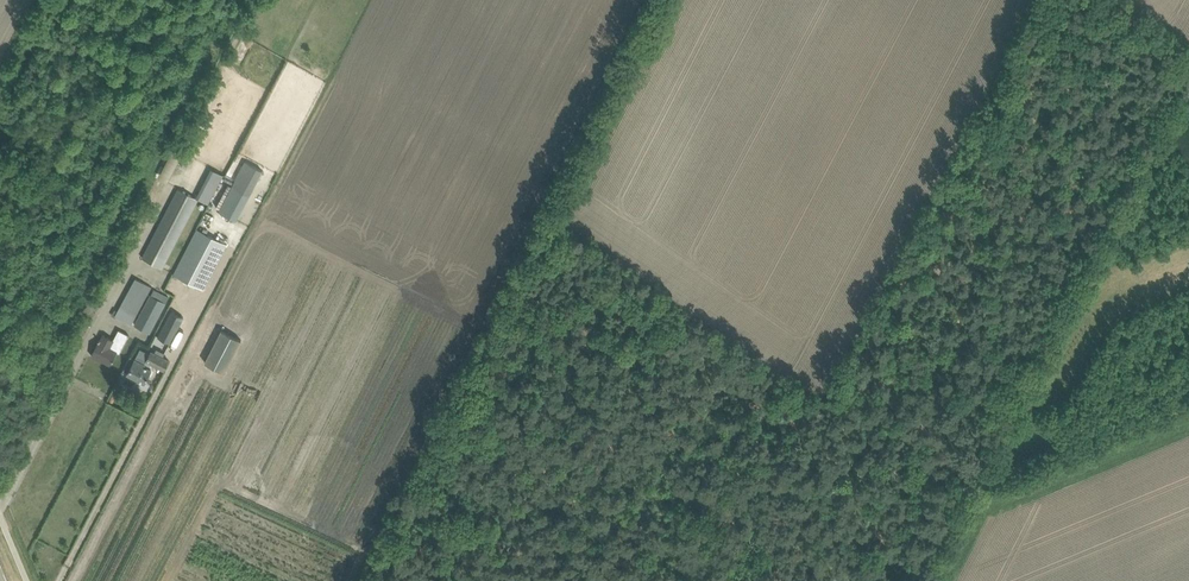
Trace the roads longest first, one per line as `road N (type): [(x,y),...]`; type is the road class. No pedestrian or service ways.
road 1 (track): [(376,580),(410,525),(448,506),(616,466),(690,465),(752,492),(813,491),(940,414),(1031,406)]

